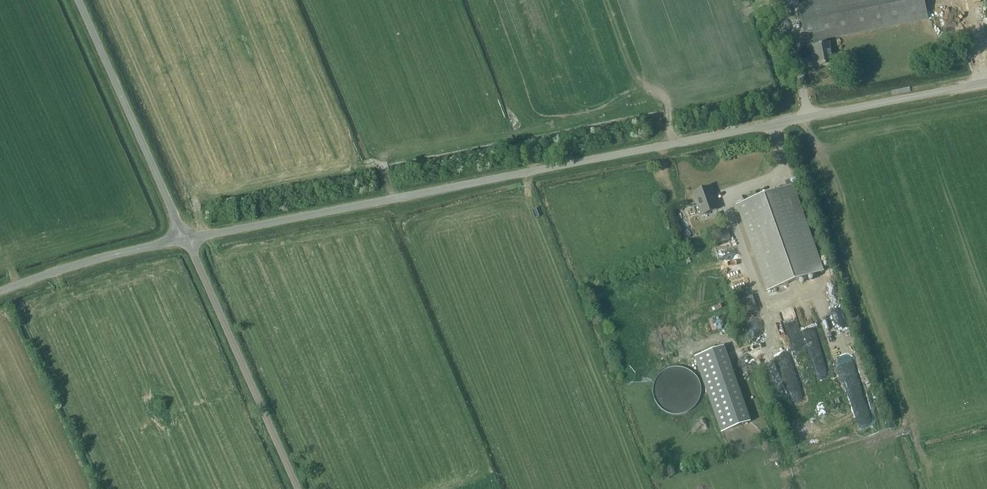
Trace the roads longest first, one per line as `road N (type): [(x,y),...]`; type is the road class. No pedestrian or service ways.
road 1 (unclassified): [(184,238),(986,82)]
road 2 (unclassified): [(296,488),(184,238)]
road 3 (unclassified): [(0,292),(184,238)]

